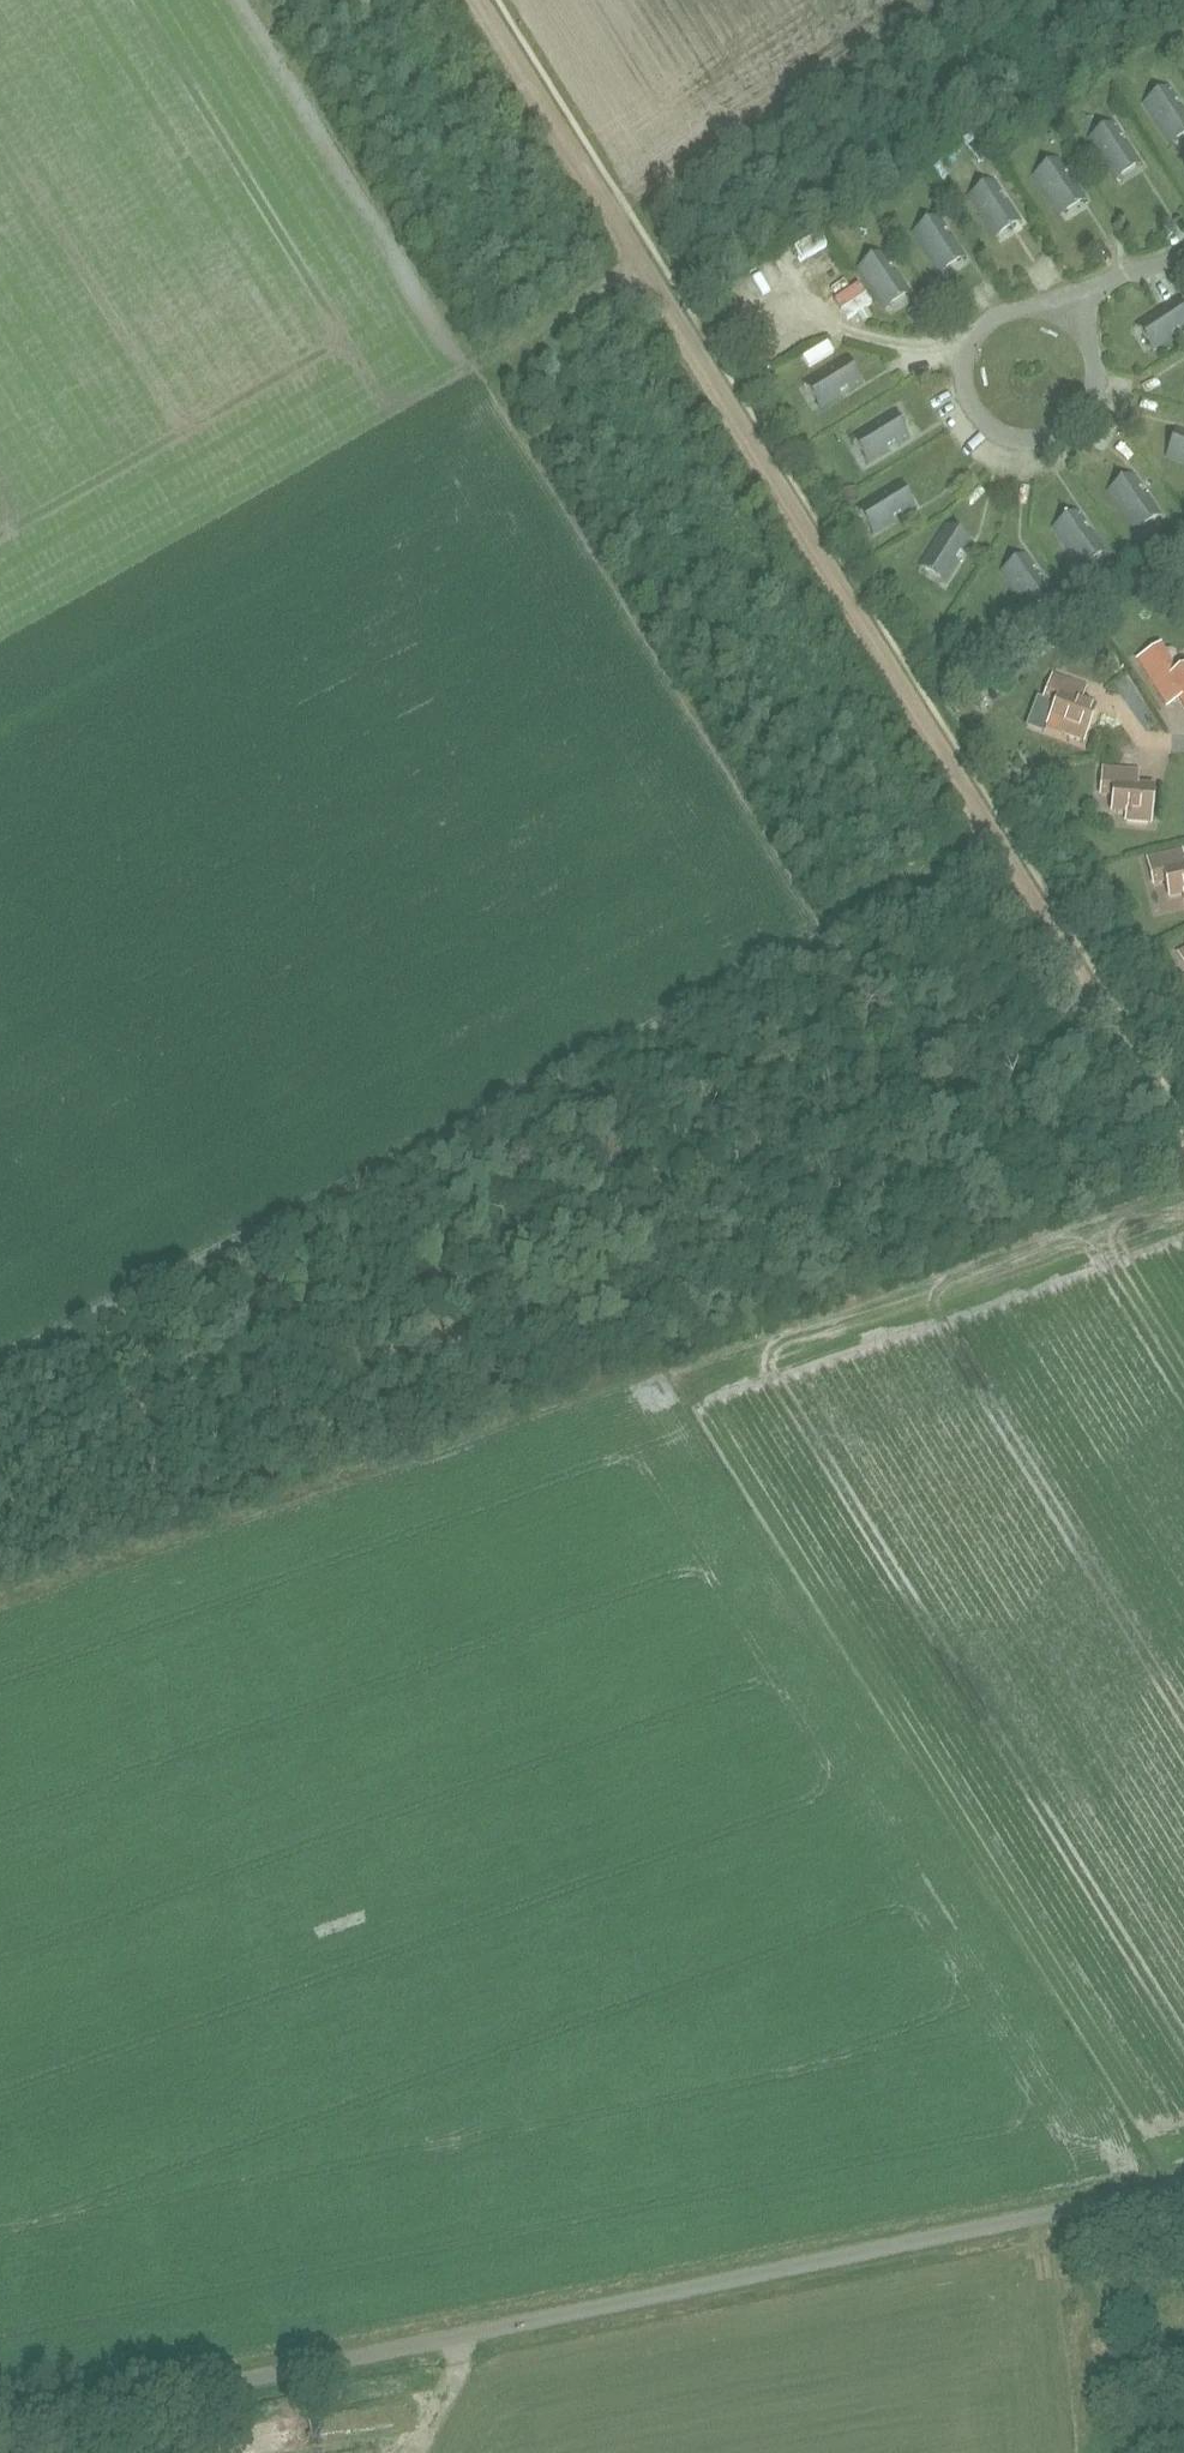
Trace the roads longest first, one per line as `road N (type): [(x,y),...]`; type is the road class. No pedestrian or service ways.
road 1 (track): [(1183,1152),(470,0)]
road 2 (unclassified): [(0,2432),(1183,2187)]

